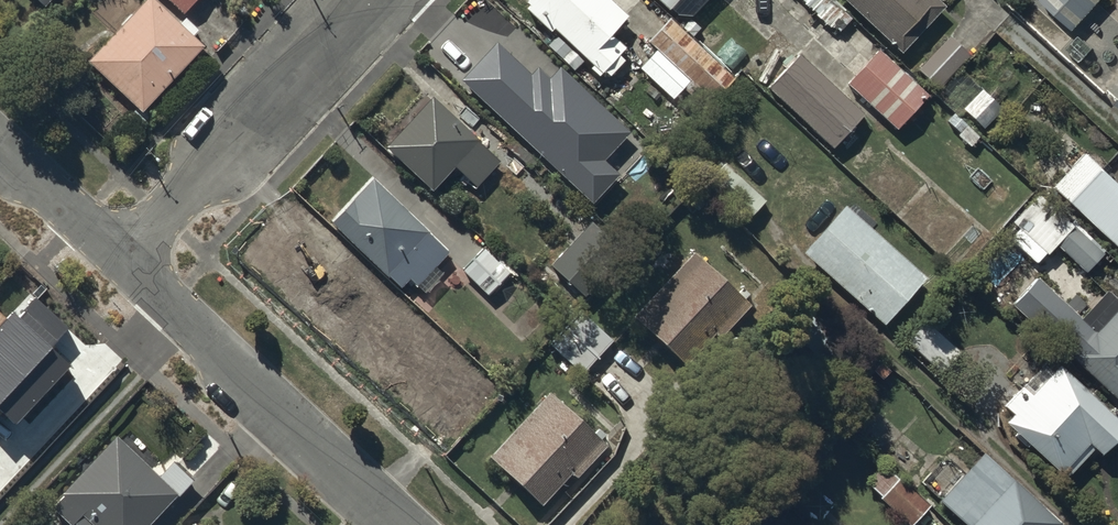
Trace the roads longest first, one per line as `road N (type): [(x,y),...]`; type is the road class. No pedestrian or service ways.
road 1 (residential): [(126,262),(403,524)]
road 2 (residential): [(373,0),(126,262)]
road 3 (residential): [(0,146),(126,262)]

